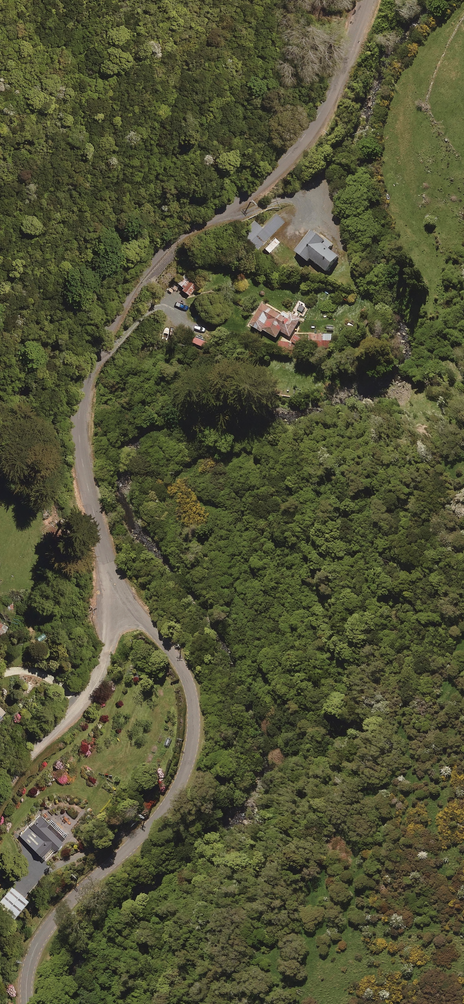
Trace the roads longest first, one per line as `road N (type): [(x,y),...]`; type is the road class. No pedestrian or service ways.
road 1 (unclassified): [(137,612),(110,564),(87,487),(80,411),(92,362),(146,261),(251,191),(305,137),(332,92),(366,0)]
road 2 (unclassified): [(26,1003),(31,960),(46,929),(164,810),(191,747),(186,675),(137,612)]
road 3 (unclassified): [(0,787),(85,700),(114,630),(137,612)]

